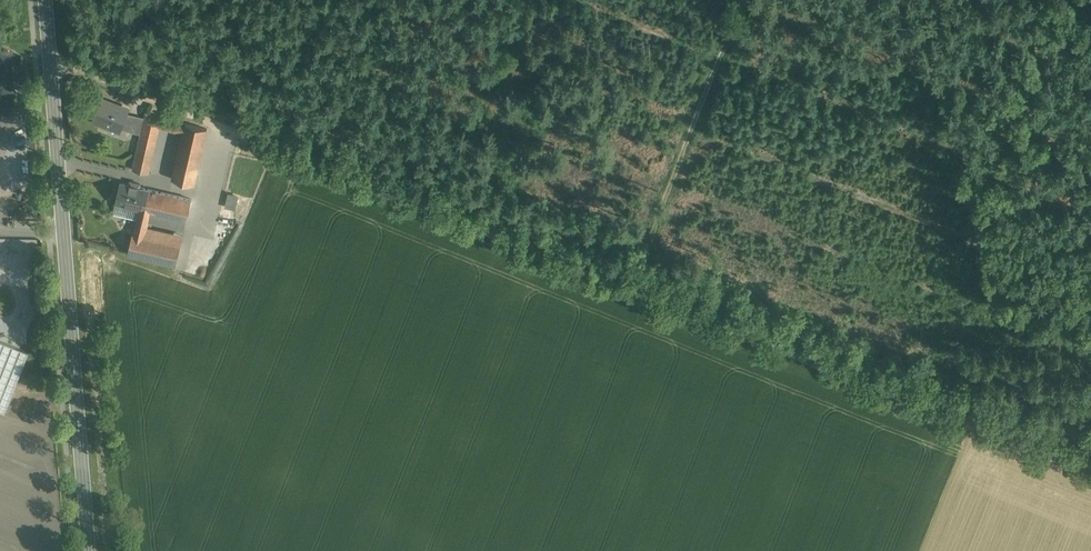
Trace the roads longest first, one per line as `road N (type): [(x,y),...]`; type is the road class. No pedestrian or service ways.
road 1 (track): [(50,58),(623,292)]
road 2 (tertiary): [(89,550),(46,0)]
road 3 (track): [(623,292),(1090,474)]
road 4 (track): [(623,292),(755,0)]

